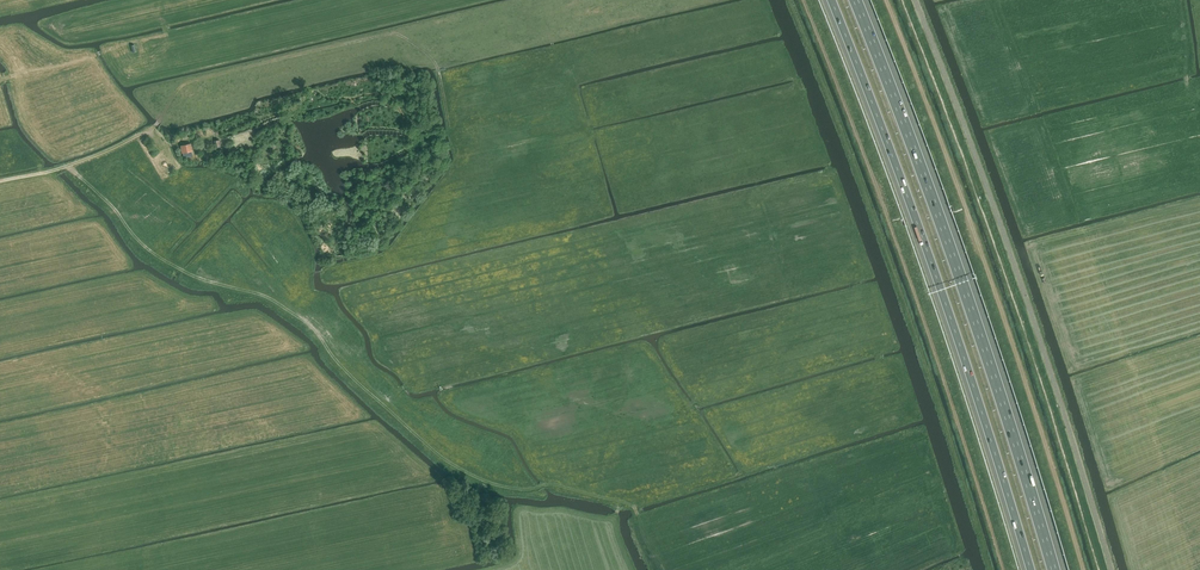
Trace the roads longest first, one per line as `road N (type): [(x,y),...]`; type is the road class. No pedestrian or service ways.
road 1 (track): [(803,0),(907,273),(1004,569)]
road 2 (motorway): [(831,0),(947,305),(1029,569)]
road 3 (motorway): [(1054,569),(968,299),(856,0)]
road 4 (track): [(1084,569),(994,290),(886,0)]
road 5 (track): [(0,182),(60,169),(150,132),(186,83),(393,33),(438,68),(452,137)]

